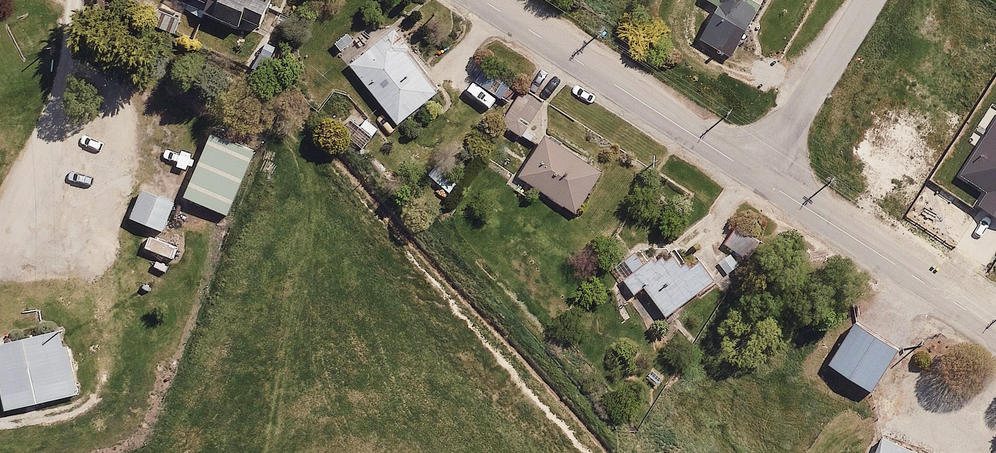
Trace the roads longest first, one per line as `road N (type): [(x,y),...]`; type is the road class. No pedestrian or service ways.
road 1 (unclassified): [(761,173),(481,0)]
road 2 (unclassified): [(995,322),(761,173)]
road 3 (residential): [(761,173),(873,0)]

